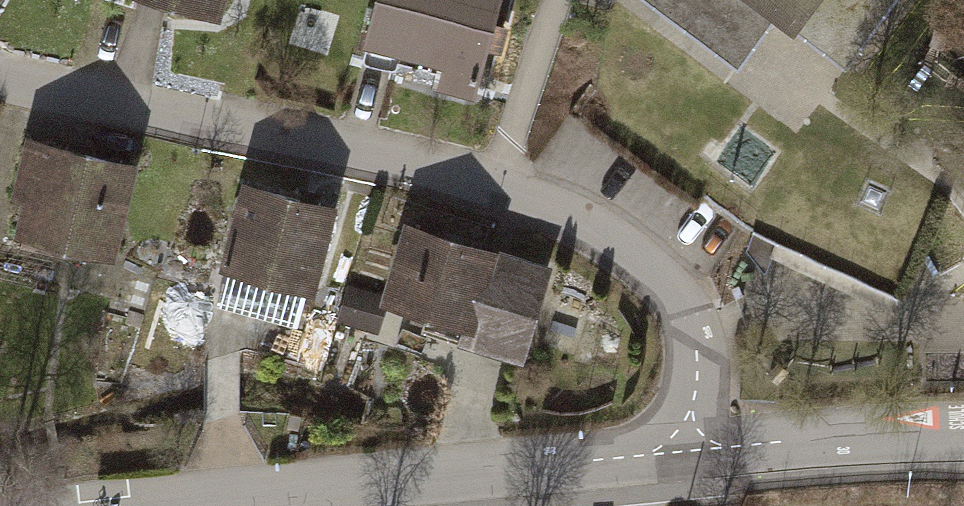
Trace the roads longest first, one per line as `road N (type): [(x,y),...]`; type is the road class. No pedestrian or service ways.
road 1 (residential): [(672,457),(691,349),(680,311),(653,267),(602,233),(497,193),(0,81)]
road 2 (residential): [(171,505),(672,457)]
road 3 (residential): [(963,440),(672,457)]

